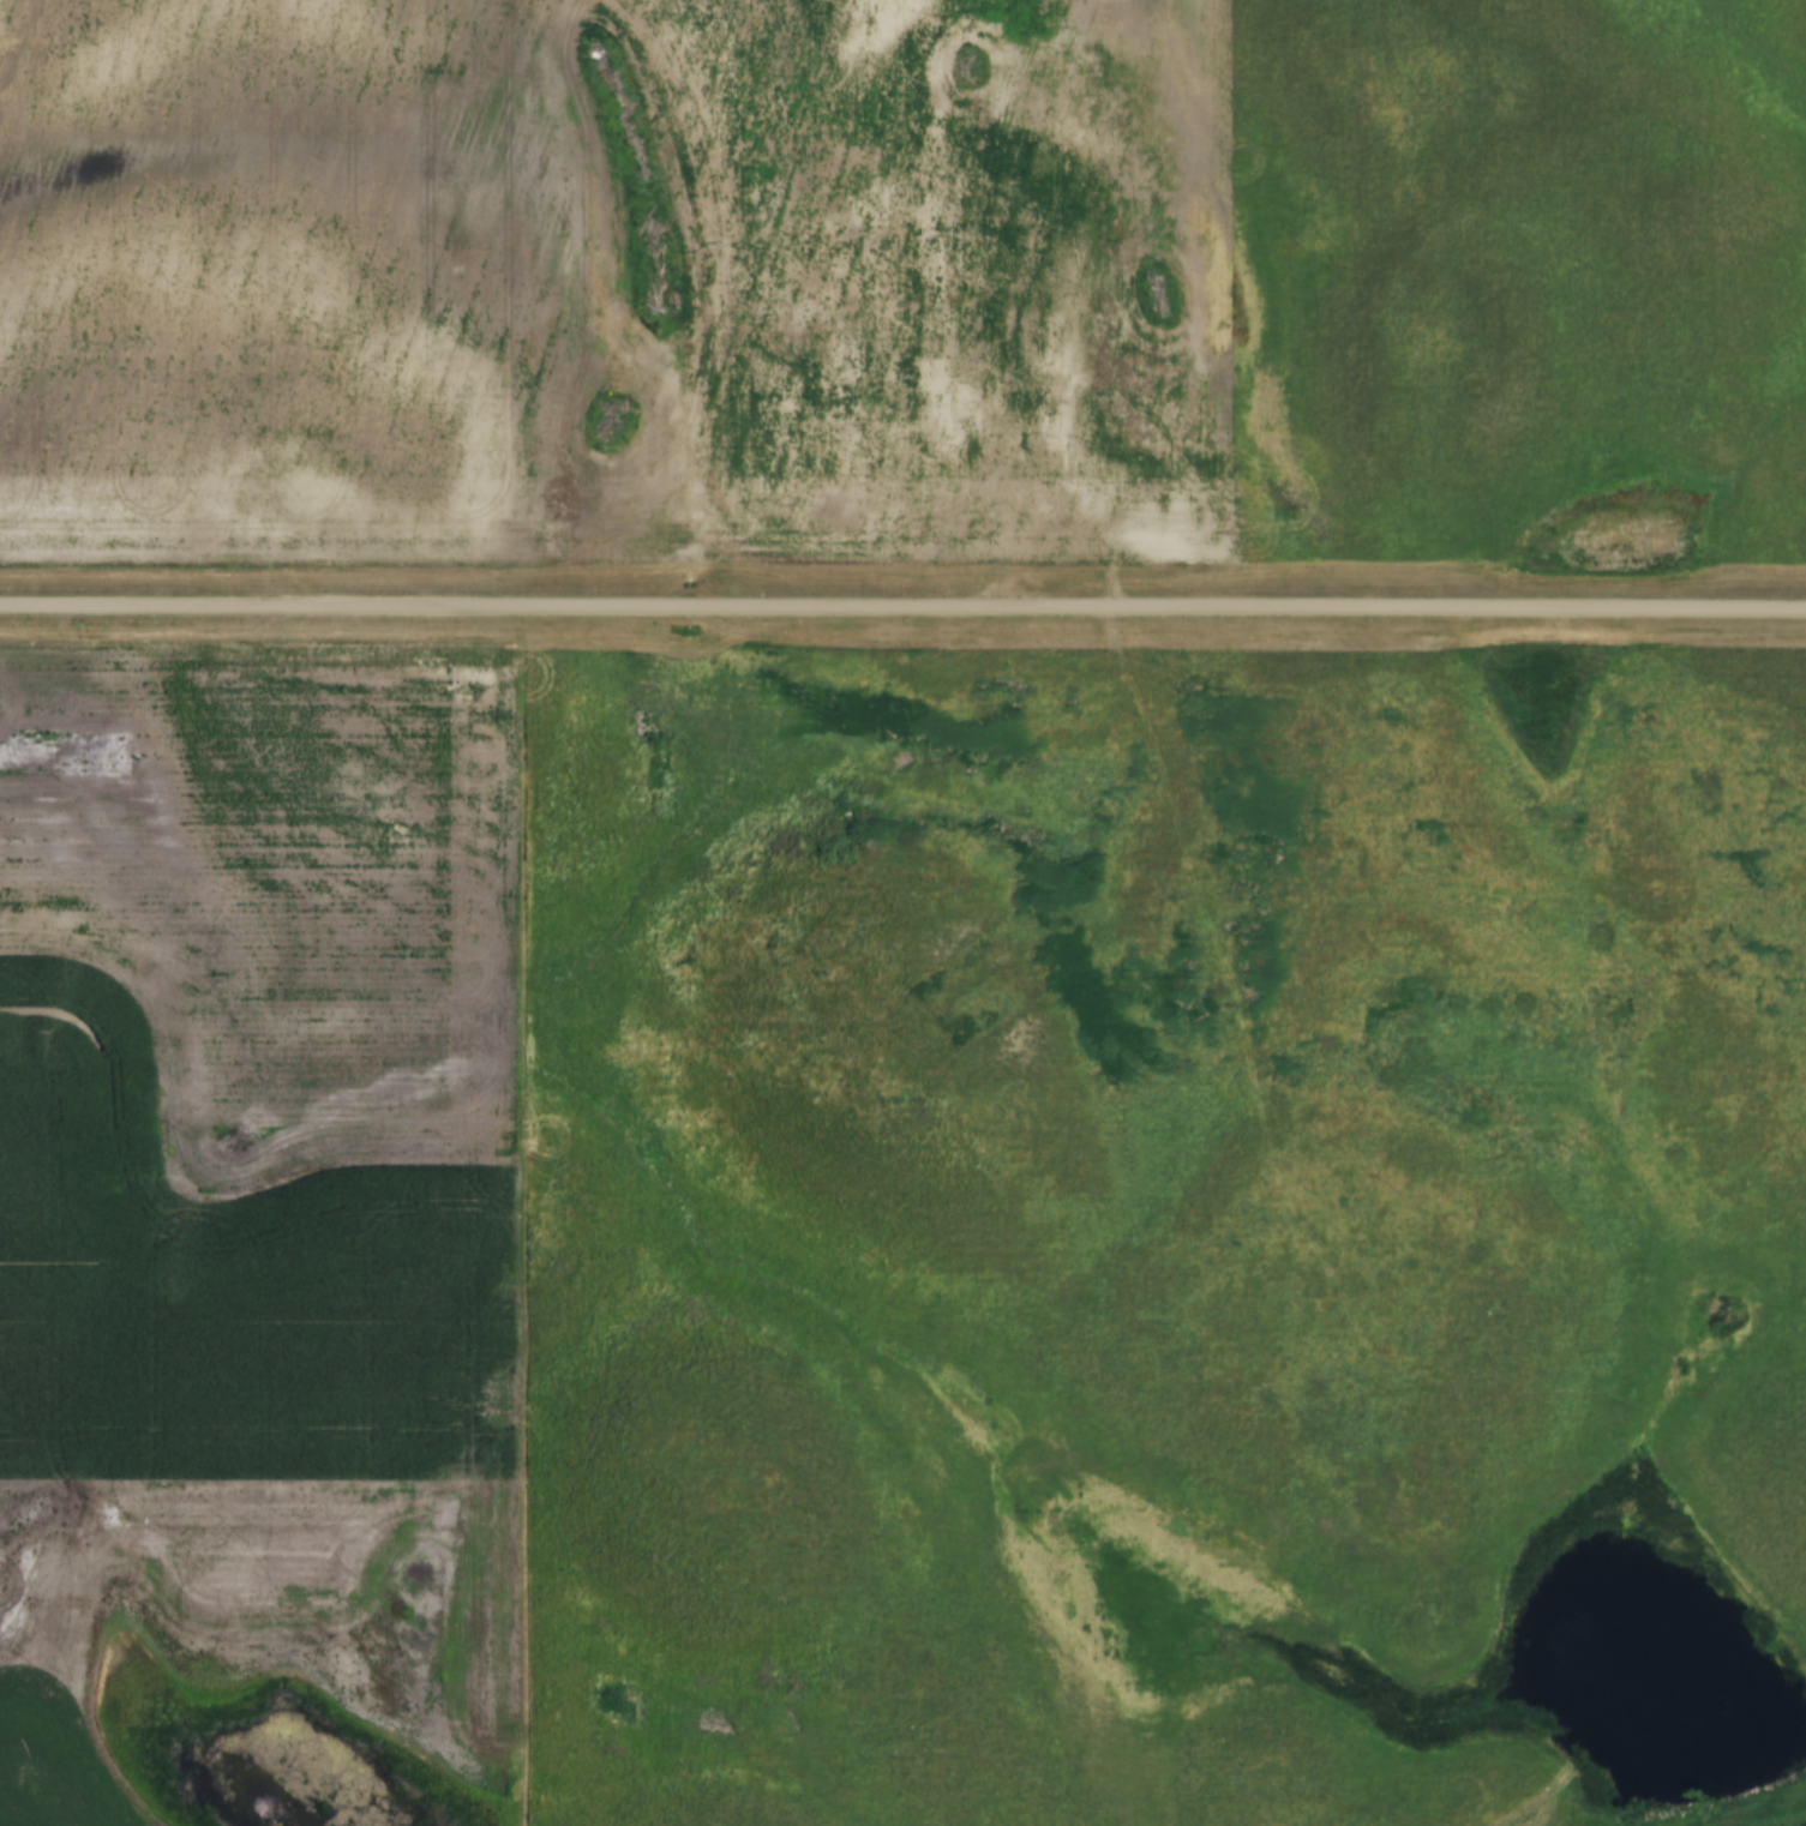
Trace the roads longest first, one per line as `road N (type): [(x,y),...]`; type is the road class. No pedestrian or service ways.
road 1 (residential): [(1805,606),(0,601)]

